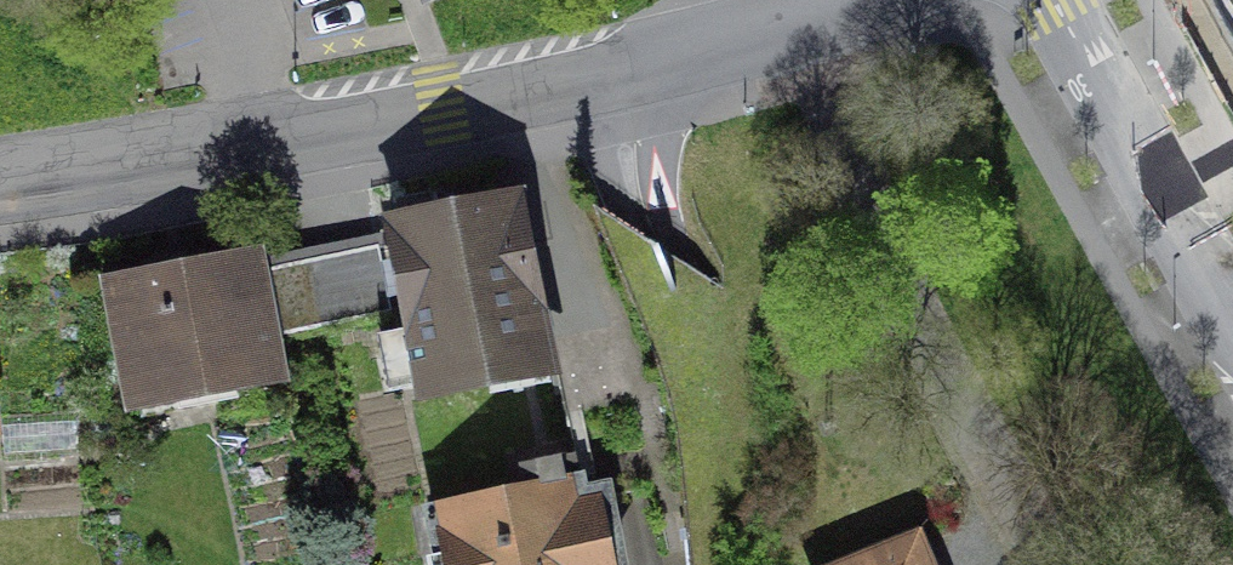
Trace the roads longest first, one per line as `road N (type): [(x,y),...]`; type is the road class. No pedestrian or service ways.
road 1 (residential): [(865,0),(612,72),(284,136),(0,178)]
road 2 (residential): [(1232,309),(1063,0)]

